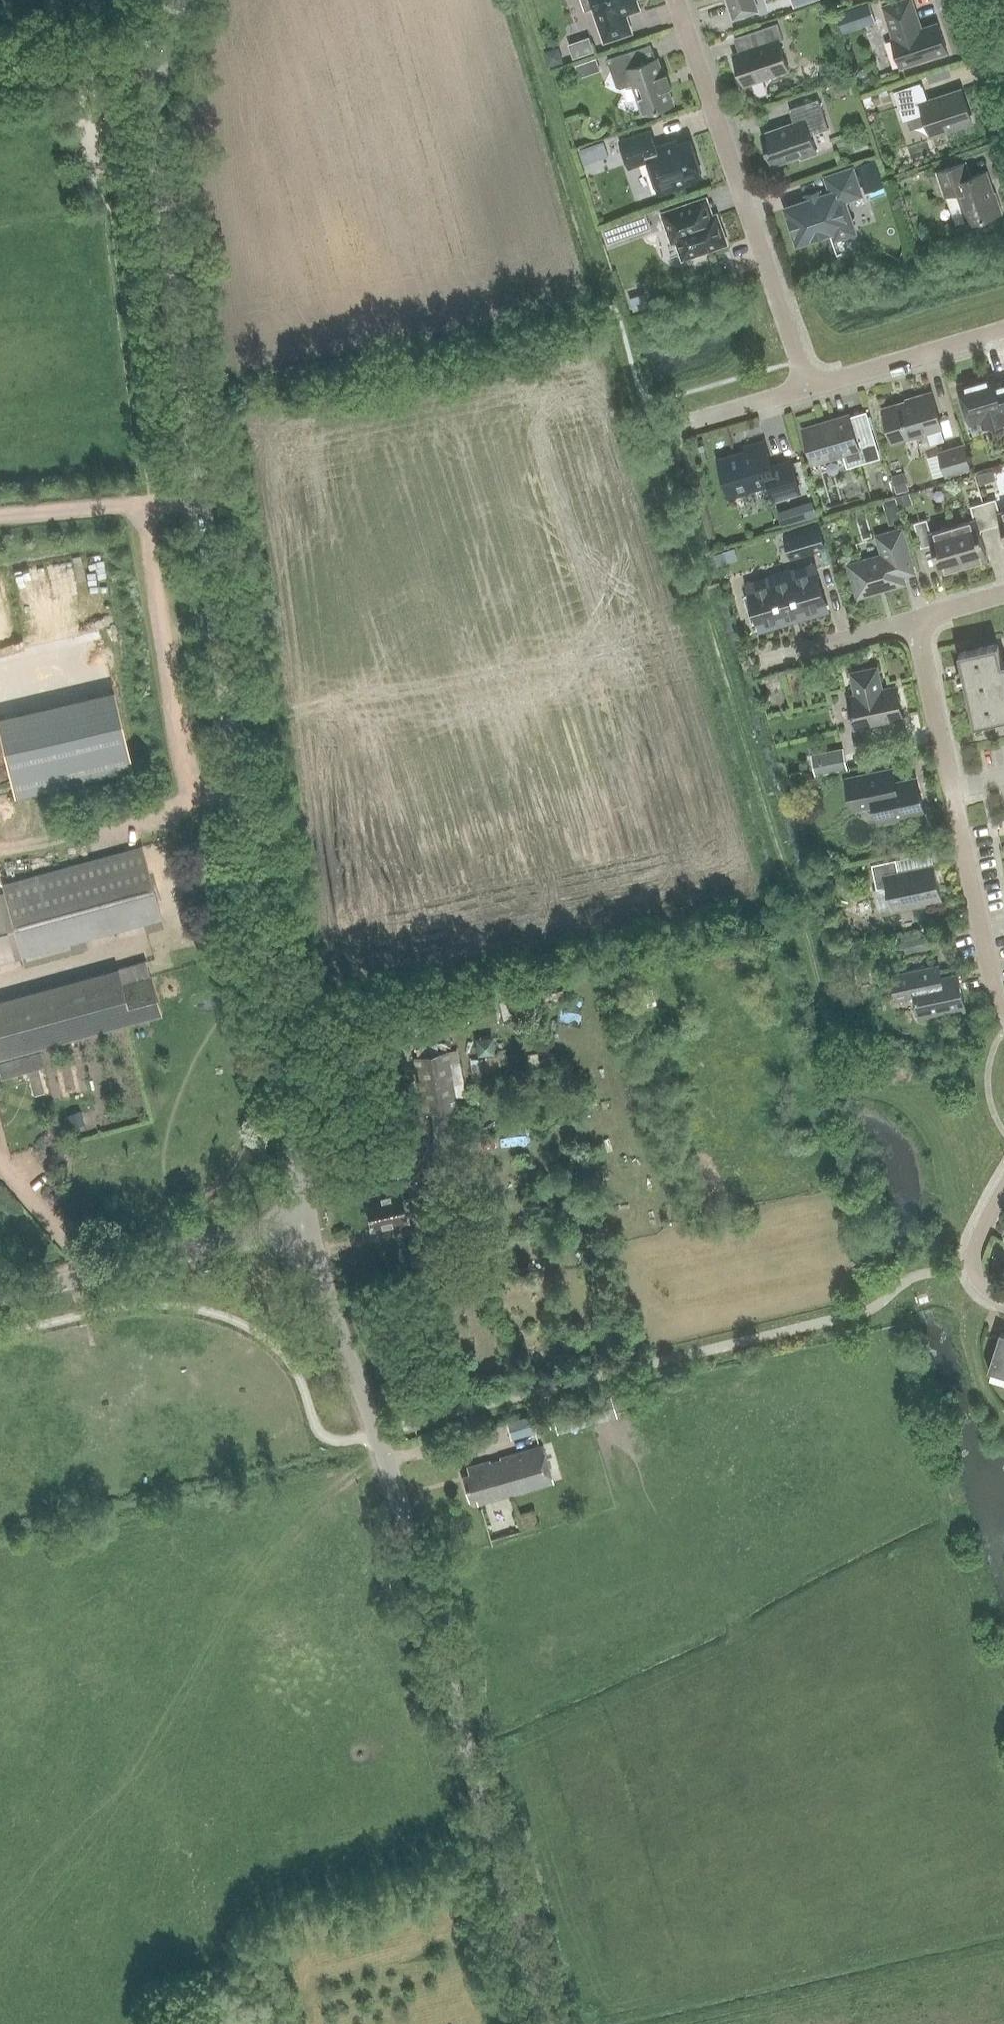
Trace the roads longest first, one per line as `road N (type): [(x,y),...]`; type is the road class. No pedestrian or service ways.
road 1 (unclassified): [(308,1223),(234,724),(155,88),(177,0)]
road 2 (tertiary): [(545,2023),(377,1432),(308,1223)]
road 3 (residential): [(808,389),(675,0)]
road 4 (residential): [(1003,1009),(918,621)]
road 5 (tertiary): [(0,1297),(308,1223)]
road 6 (track): [(204,493),(0,520)]
road 7 (residential): [(808,389),(1003,330)]
road 8 (residential): [(758,667),(918,621)]
road 9 (track): [(0,857),(155,814)]
road 10 (track): [(0,1161),(46,1214),(70,1280)]
road 11 (residential): [(1003,1297),(982,1284),(975,1244),(1003,1190)]
road 12 (track): [(91,60),(96,186)]
road 13 (residential): [(692,423),(808,389)]

